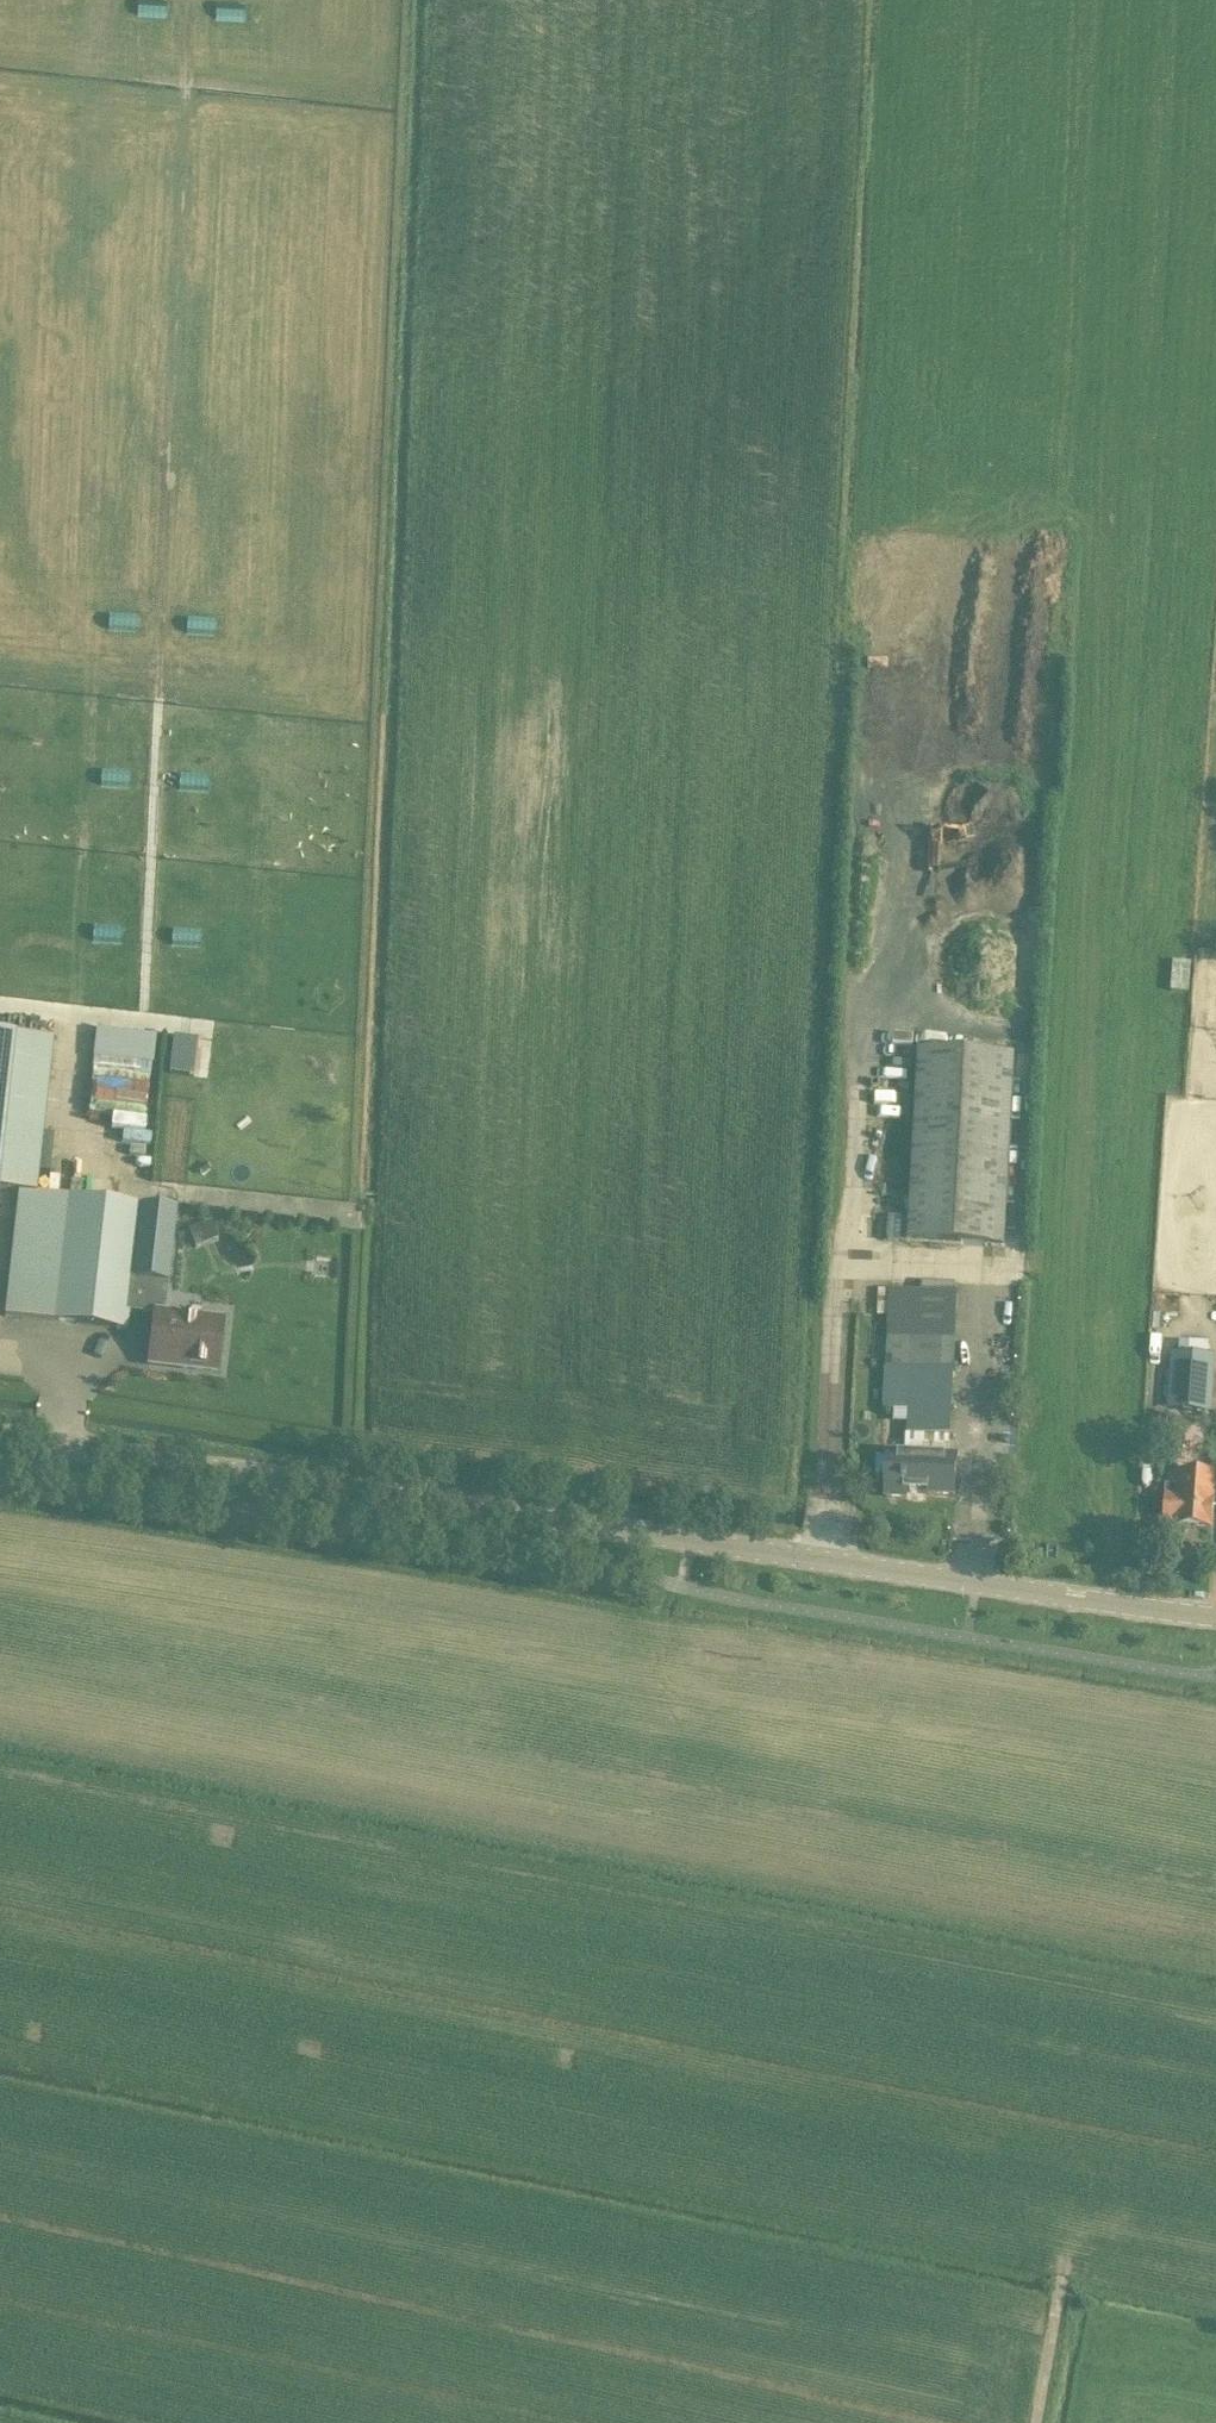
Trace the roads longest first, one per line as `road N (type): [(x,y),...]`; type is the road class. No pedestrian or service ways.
road 1 (unclassified): [(1215,1620),(0,1435)]

